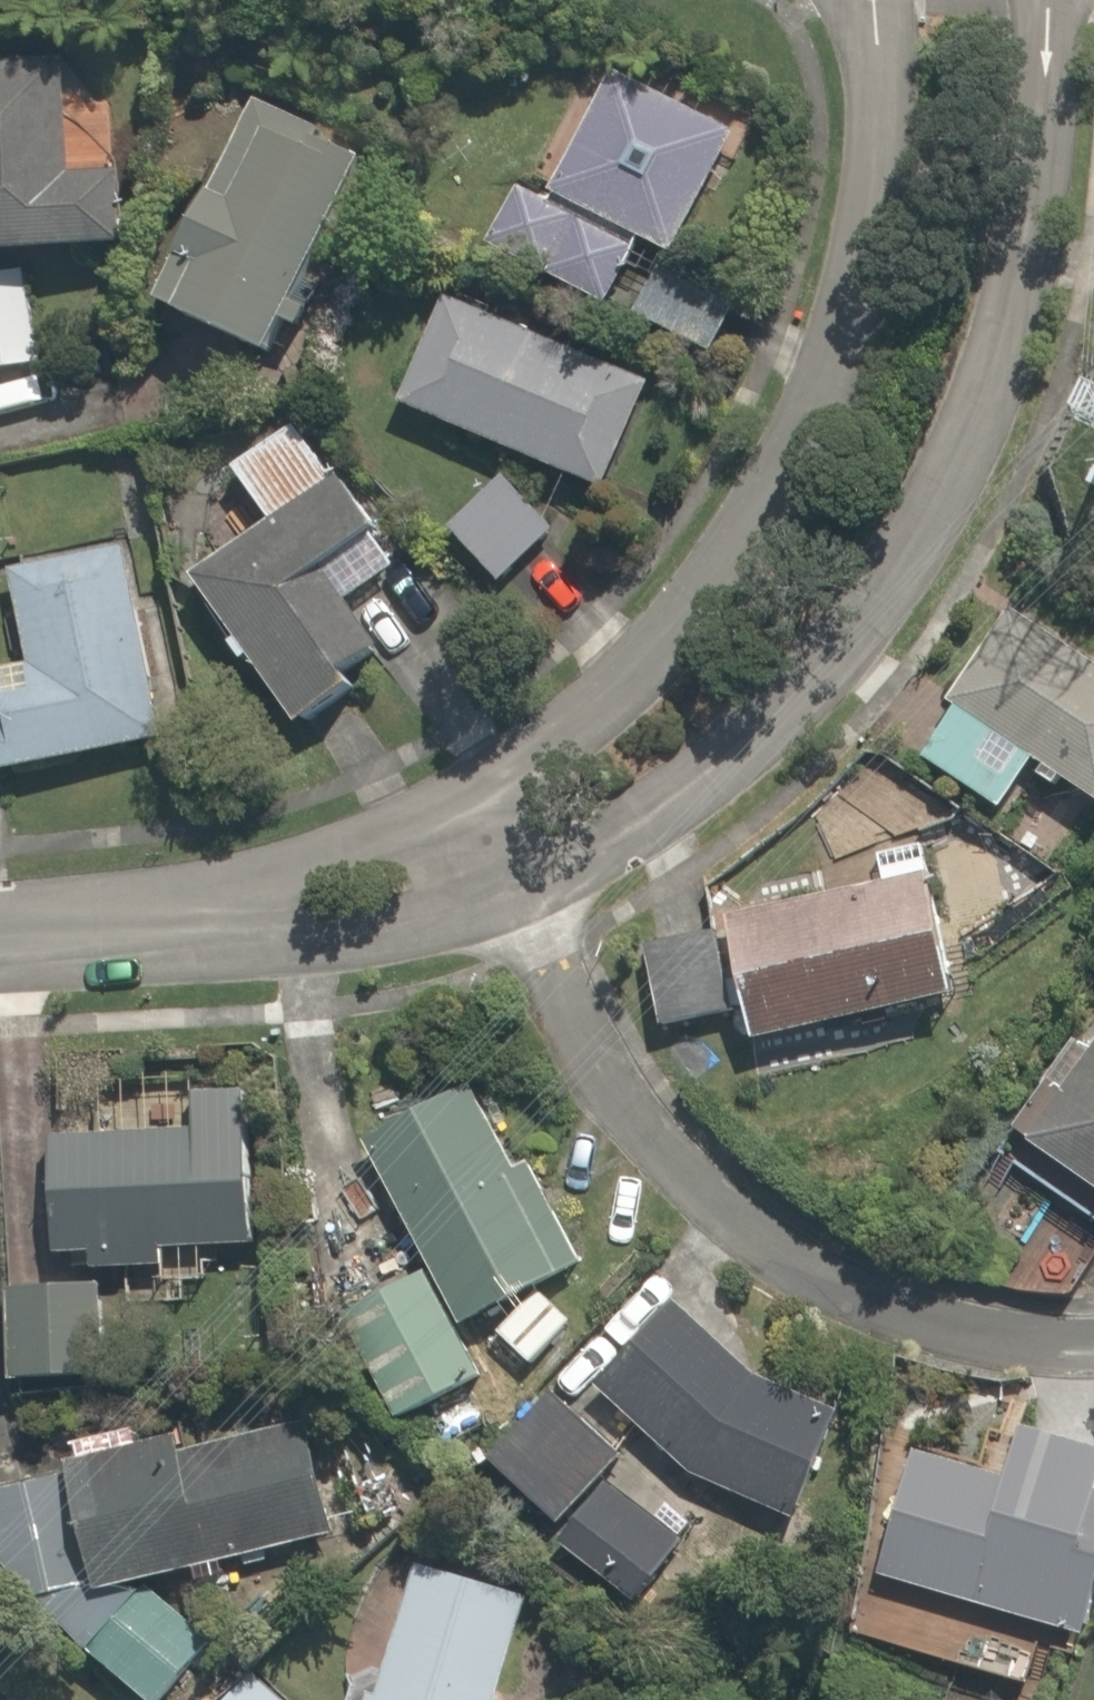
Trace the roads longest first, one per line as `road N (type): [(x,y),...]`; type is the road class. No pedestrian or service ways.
road 1 (residential): [(1048,0),(1047,95),(1024,294),(966,447),(888,584),(715,791),(587,860),(457,860)]
road 2 (residential): [(457,860),(524,767),(645,667),(755,536),(863,280),(881,101),(874,0)]
road 3 (residential): [(1093,1325),(914,1331),(664,1182),(457,860)]
road 4 (residential): [(457,860),(259,919),(0,944)]

